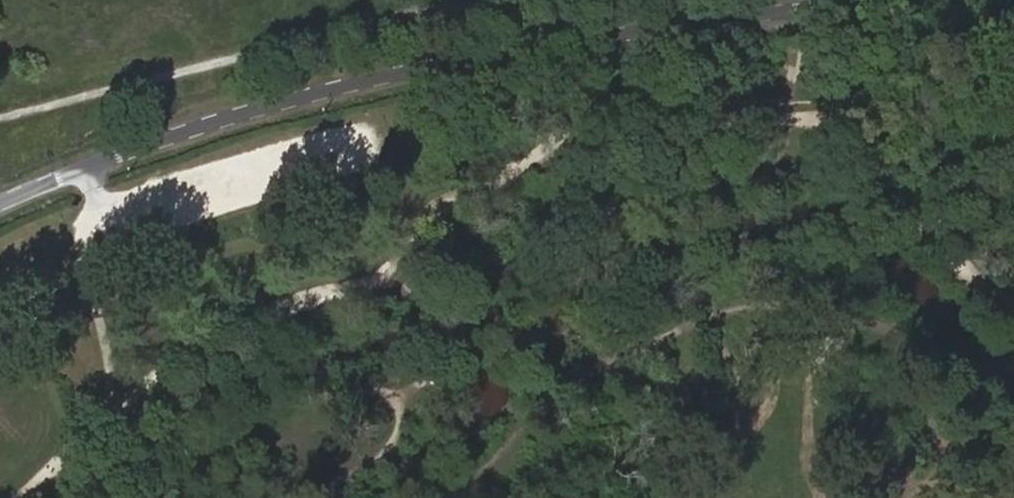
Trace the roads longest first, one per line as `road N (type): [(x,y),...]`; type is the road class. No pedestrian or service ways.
road 1 (residential): [(861,0),(471,59),(185,135),(0,204)]

